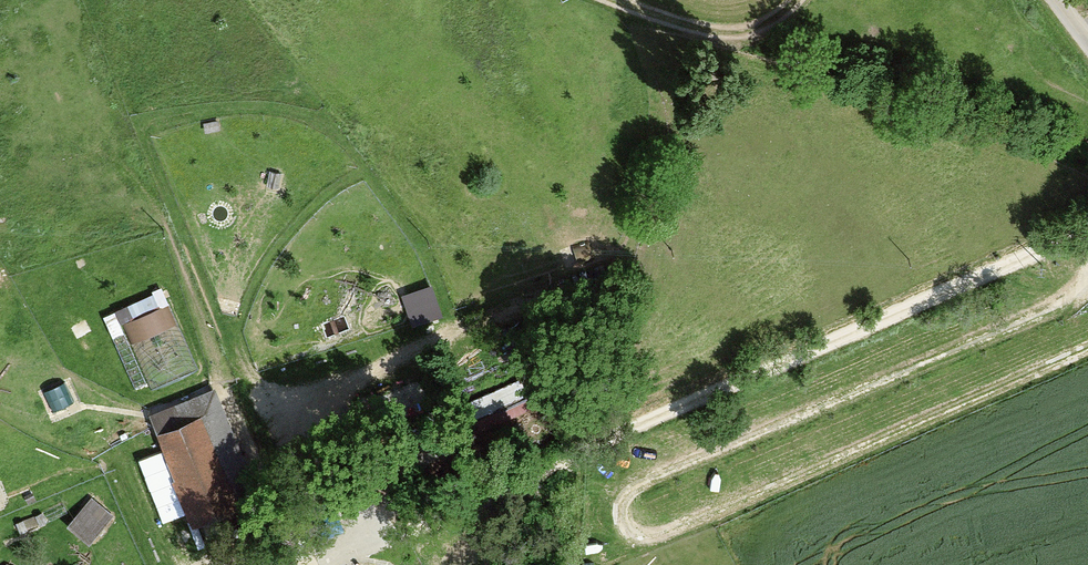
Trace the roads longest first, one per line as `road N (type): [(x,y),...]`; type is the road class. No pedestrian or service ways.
road 1 (track): [(1039,252),(300,564)]
road 2 (track): [(356,540),(298,415),(344,383),(487,319)]
road 3 (track): [(799,0),(787,16),(744,38),(610,0)]

